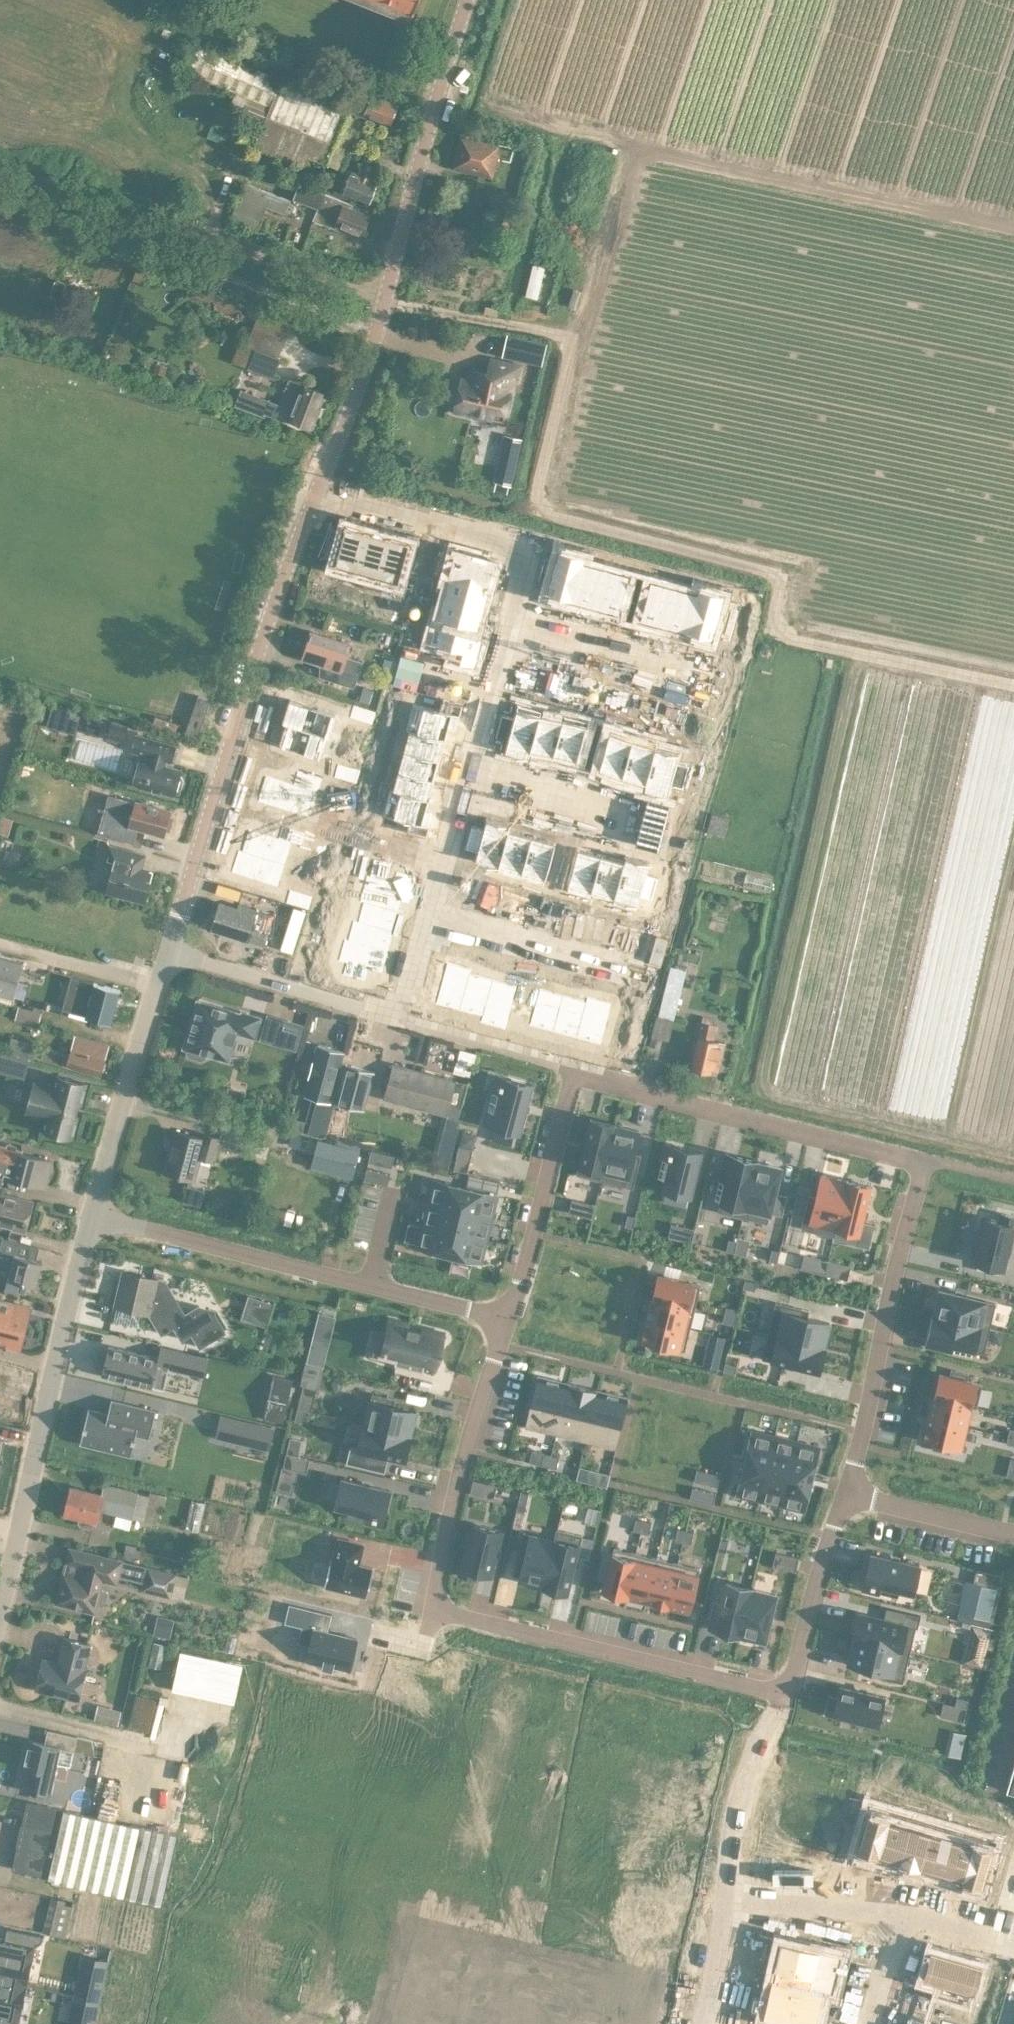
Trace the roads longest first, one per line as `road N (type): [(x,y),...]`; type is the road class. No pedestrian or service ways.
road 1 (track): [(383,299),(562,339),(566,353),(536,488),(549,512),(776,571),(770,627),(794,640),(1013,683)]
road 2 (residential): [(318,488),(504,539),(519,569),(394,1015)]
road 3 (unclassified): [(318,488),(374,333),(469,0)]
road 4 (unclassified): [(165,952),(261,637),(318,488)]
road 5 (residential): [(505,1316),(90,1214)]
road 6 (unclassified): [(0,1620),(90,1214)]
road 7 (residential): [(430,1603),(787,1694)]
road 8 (residential): [(575,1065),(928,1158)]
road 9 (residential): [(844,1492),(907,1217),(928,1158)]
road 10 (residential): [(0,1846),(111,1867),(147,1851),(326,1881)]
road 11 (residential): [(430,1603),(354,1784),(326,1881)]
road 12 (residential): [(505,1316),(430,1603)]
road 13 (unclassified): [(90,1214),(165,952)]
road 14 (residential): [(575,1065),(505,1316)]
road 15 (residential): [(165,952),(394,1015)]
road 16 (residential): [(787,1694),(844,1492)]
road 17 (residential): [(727,1888),(731,1830),(751,1762),(787,1694)]
road 18 (residential): [(394,1015),(575,1065)]
road 19 (residential): [(910,1920),(814,1896),(727,1888)]
road 20 (unclassified): [(844,1492),(1013,1530)]
road 21 (residential): [(326,1881),(310,2023)]
road 22 (residential): [(703,2023),(727,1888)]

